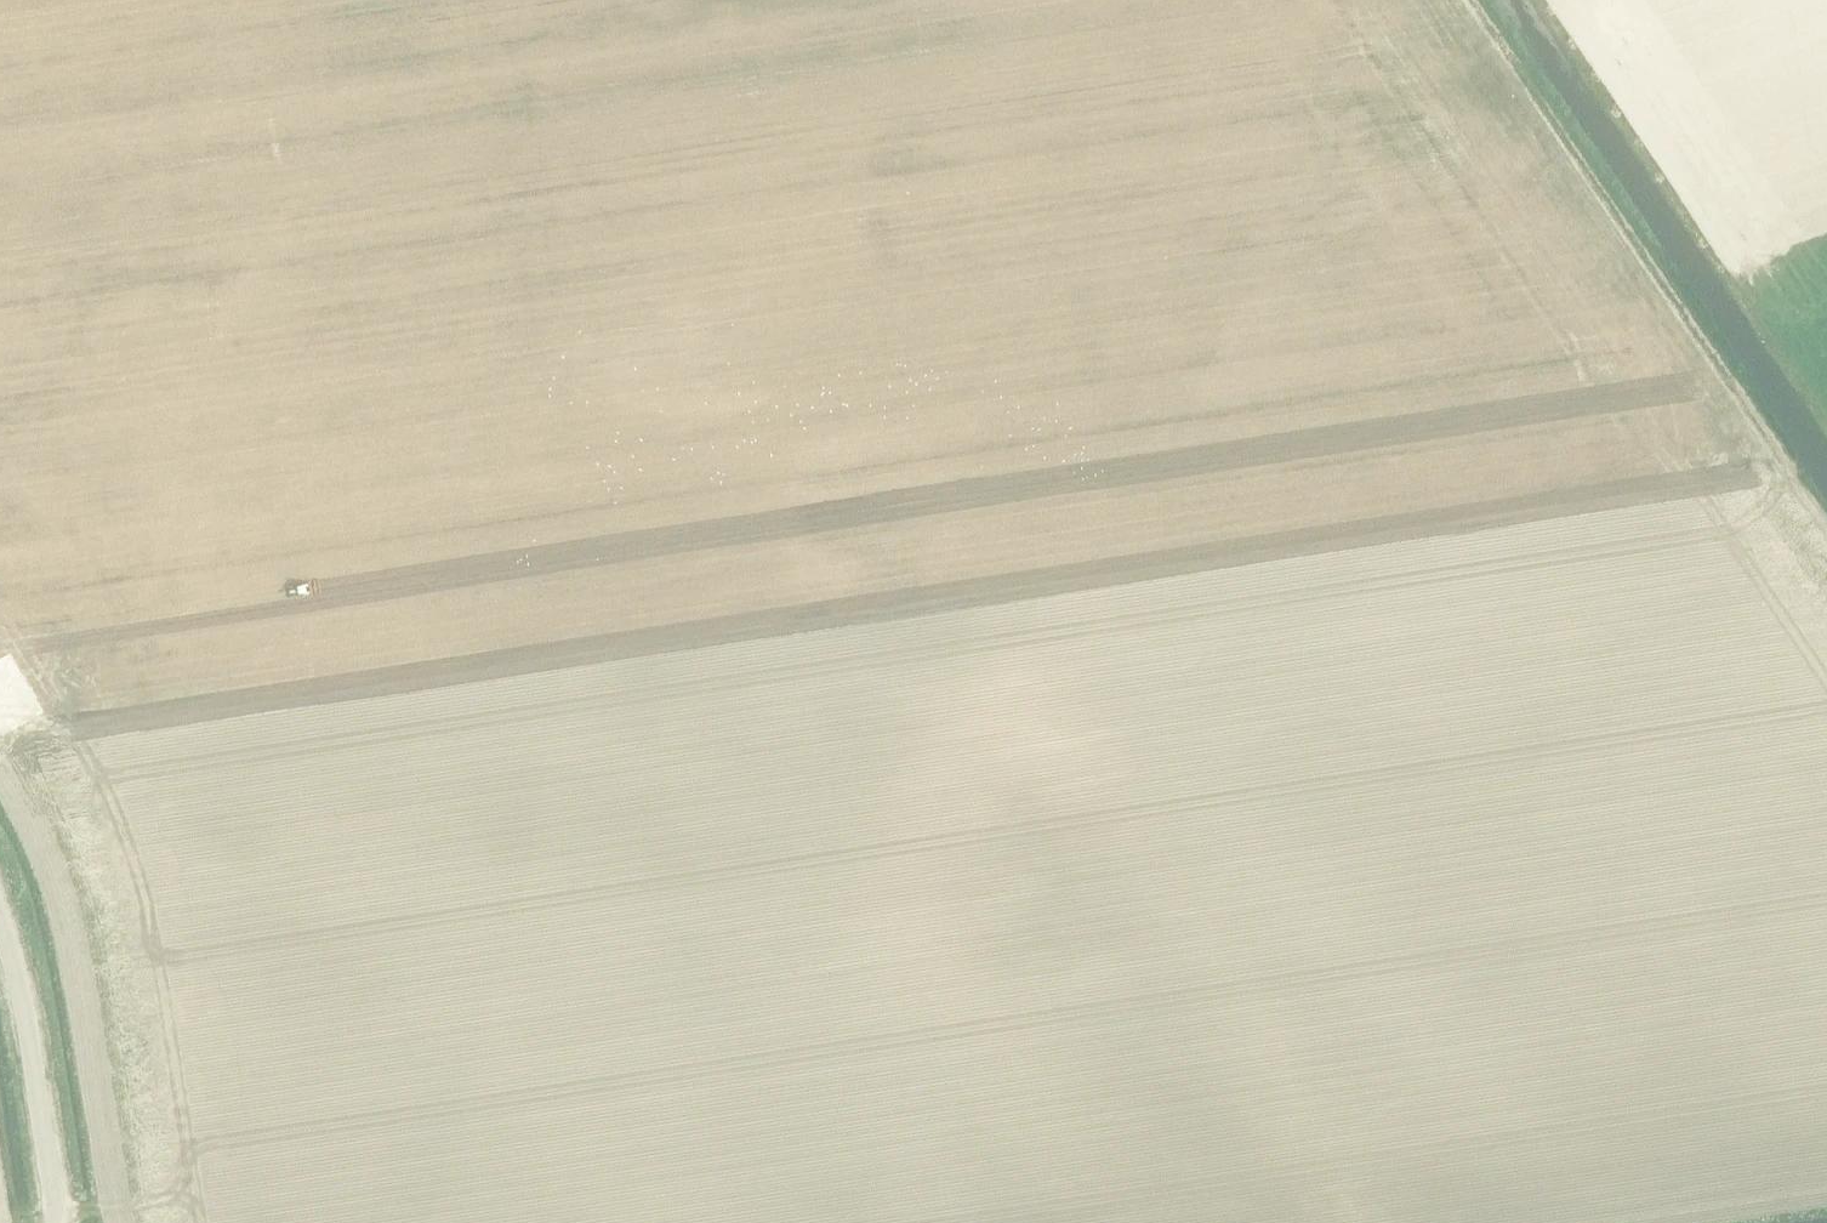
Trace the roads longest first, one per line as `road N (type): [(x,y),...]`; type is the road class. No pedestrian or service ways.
road 1 (unclassified): [(57,1222),(17,983),(0,928)]

